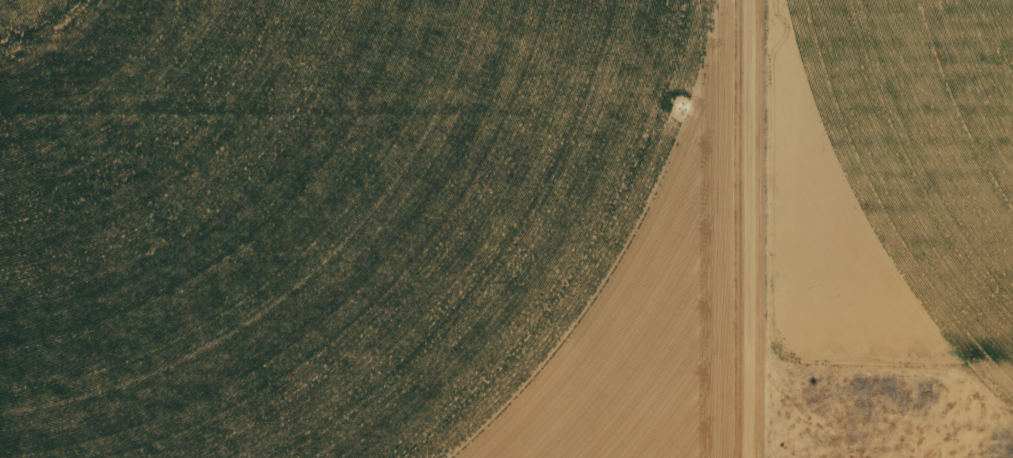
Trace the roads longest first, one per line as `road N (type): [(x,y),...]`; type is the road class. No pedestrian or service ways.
road 1 (residential): [(746,457),(747,0)]

